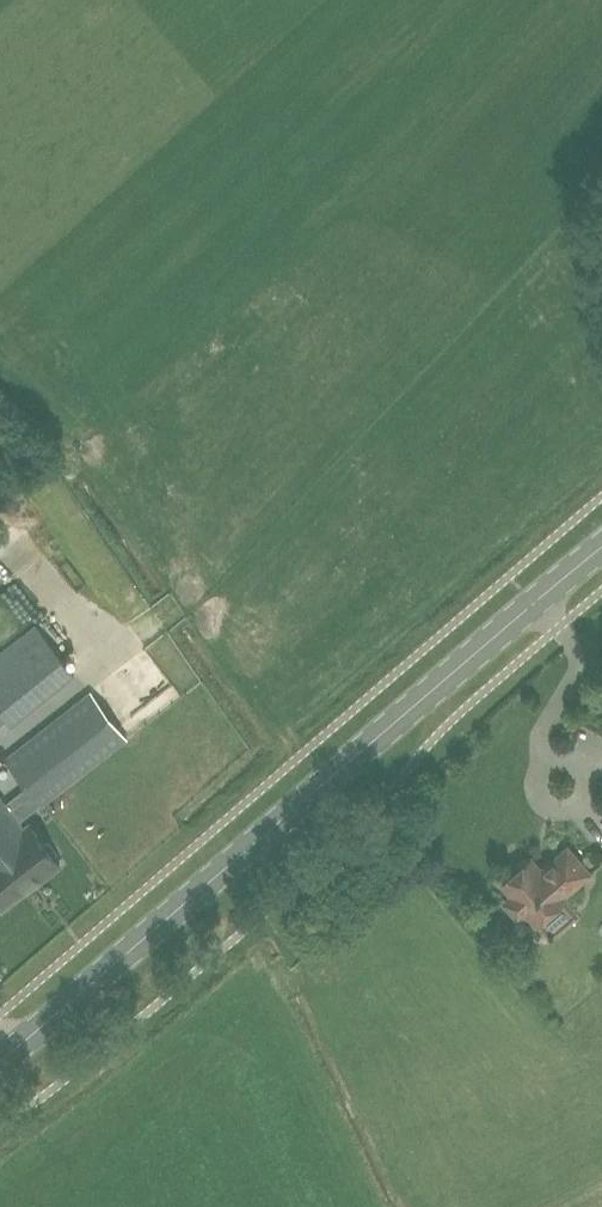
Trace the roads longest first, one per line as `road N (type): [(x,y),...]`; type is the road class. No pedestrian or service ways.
road 1 (primary): [(0,1064),(601,551)]

